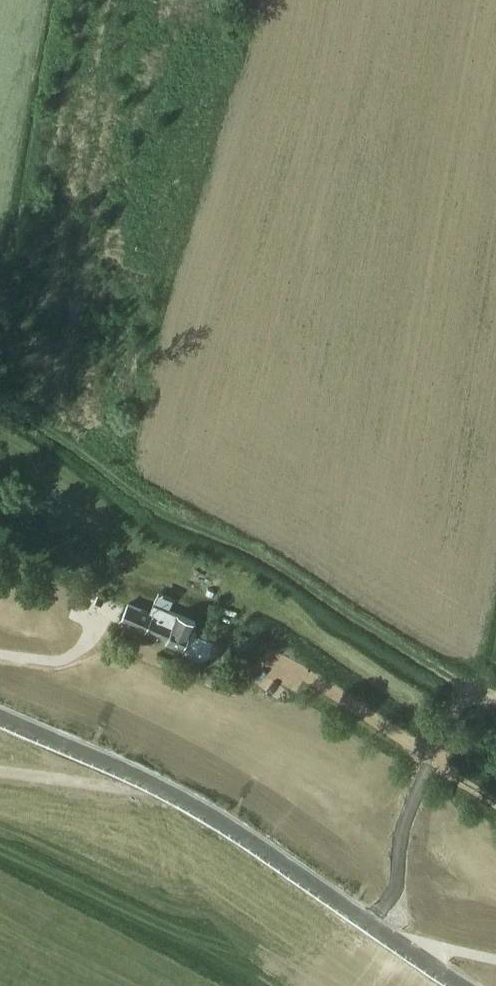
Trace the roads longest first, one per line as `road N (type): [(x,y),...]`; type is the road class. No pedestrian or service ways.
road 1 (unclassified): [(0,716),(180,795),(456,985)]

